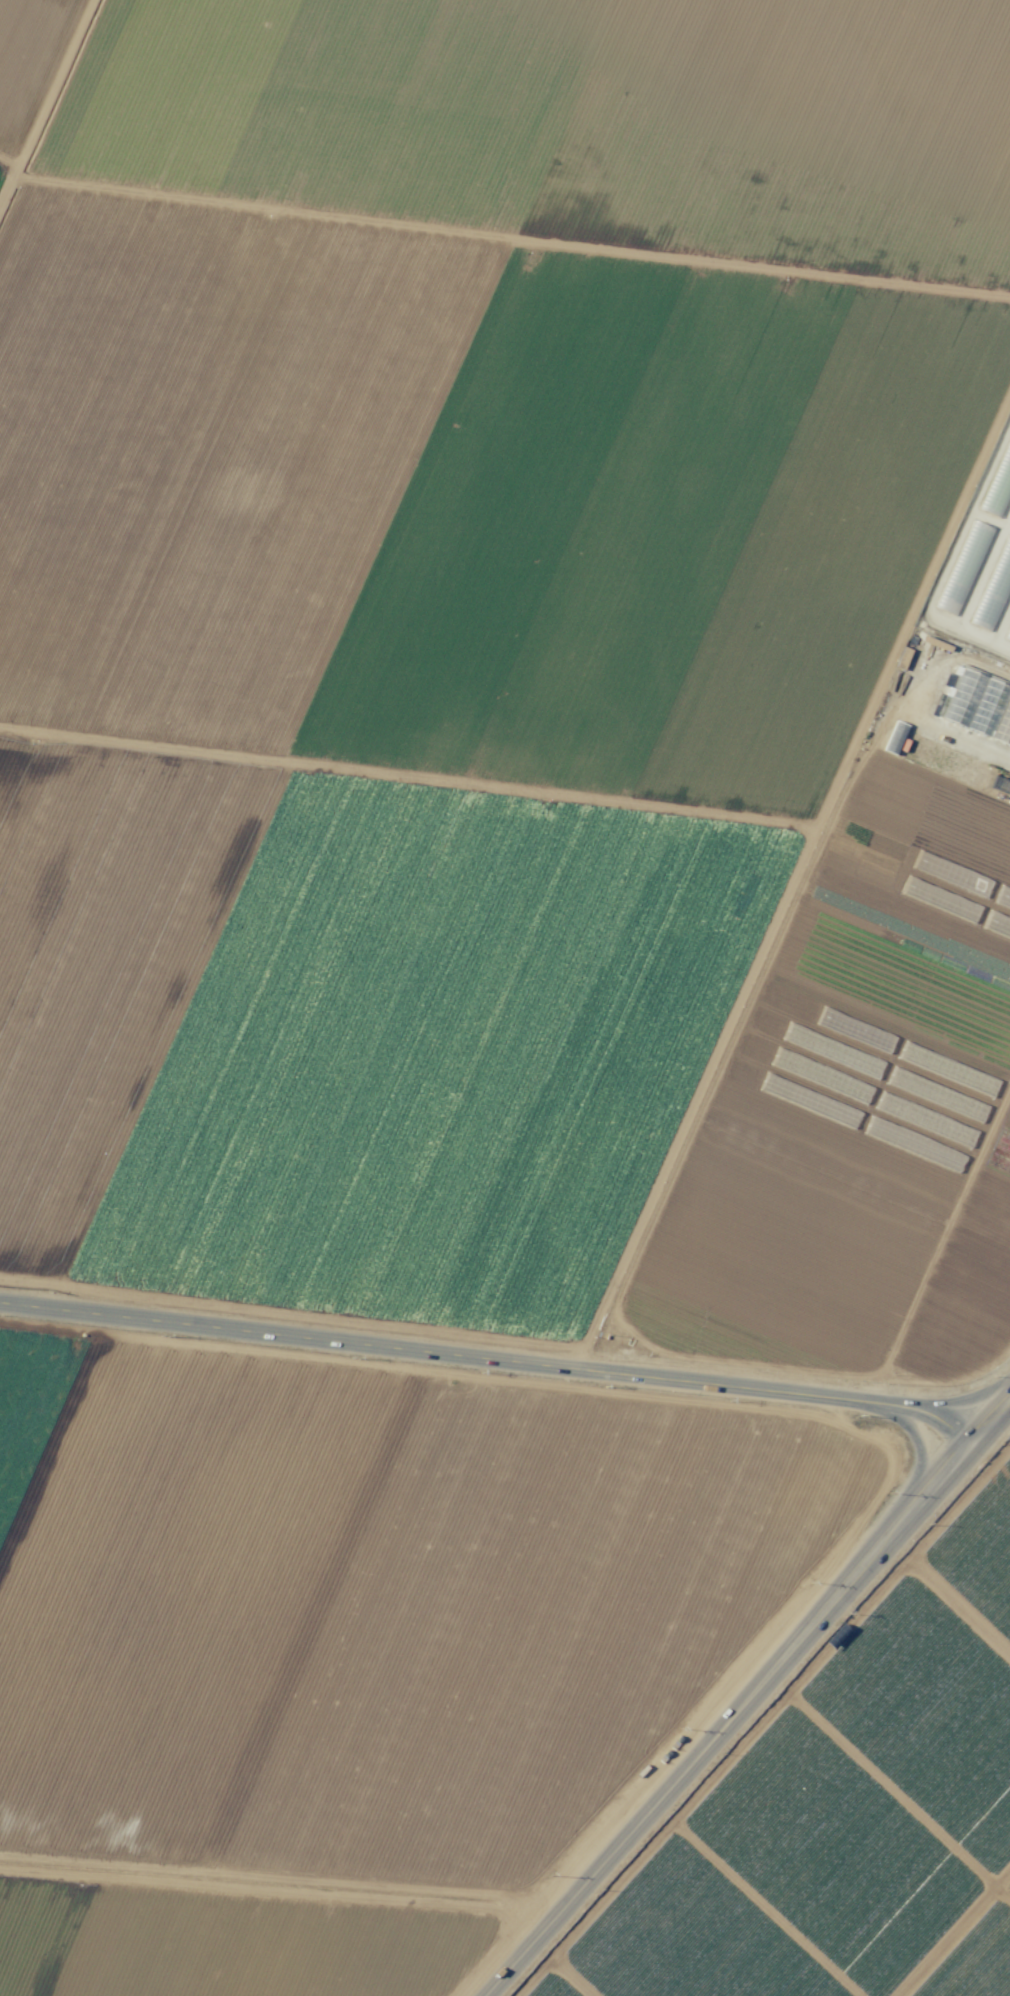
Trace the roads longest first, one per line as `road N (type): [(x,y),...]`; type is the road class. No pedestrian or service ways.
road 1 (tertiary): [(0,1298),(1009,1404)]
road 2 (tertiary): [(490,1995),(1009,1403)]
road 3 (tertiary): [(840,1387),(891,1415),(915,1439),(919,1470),(893,1537)]

